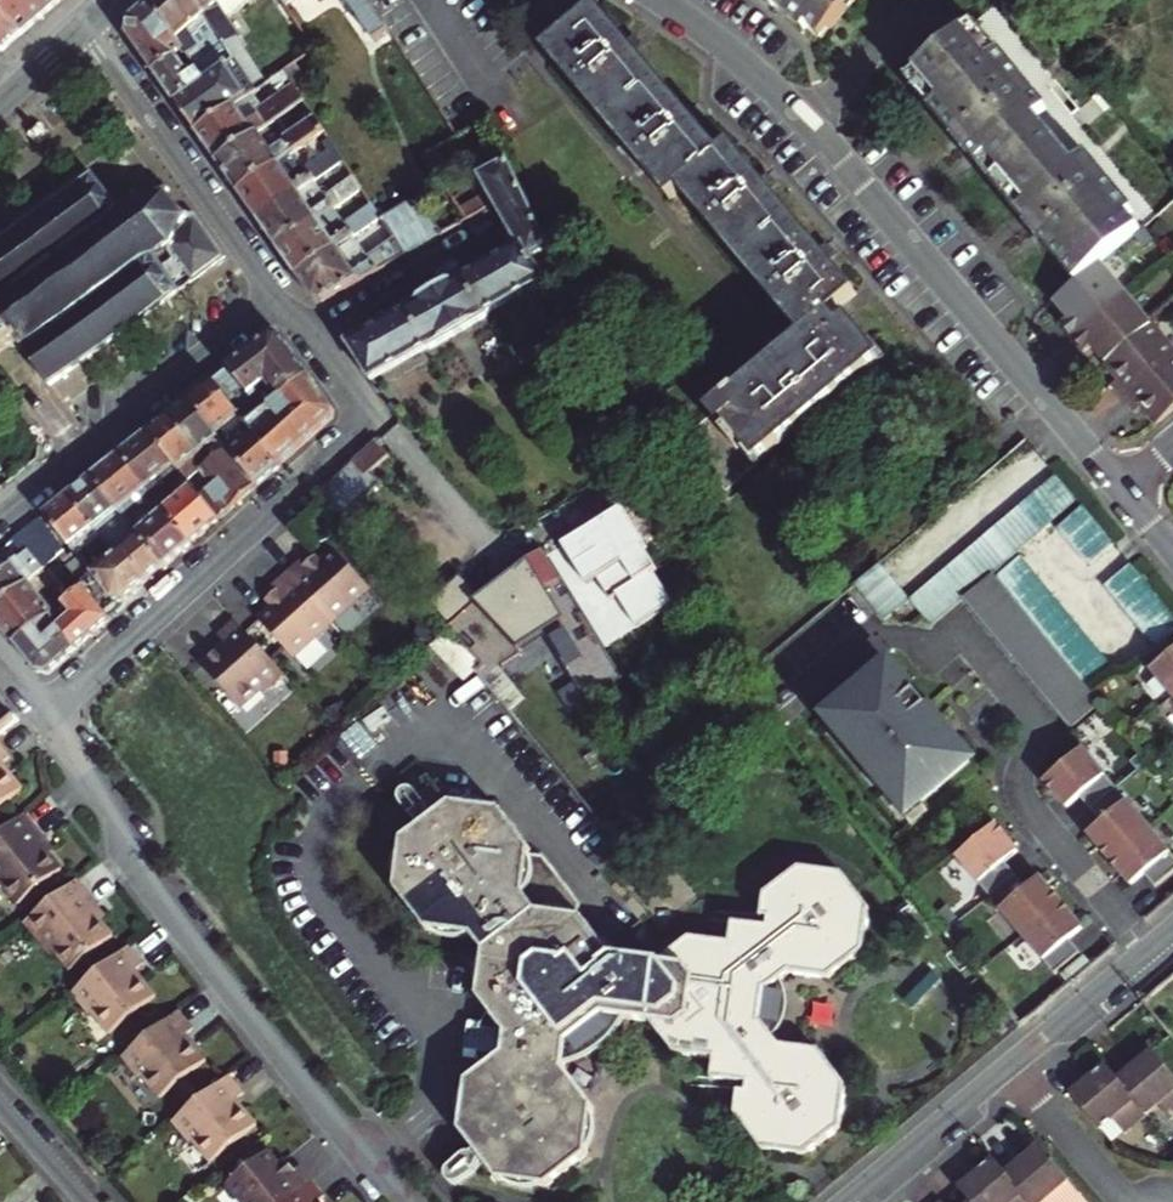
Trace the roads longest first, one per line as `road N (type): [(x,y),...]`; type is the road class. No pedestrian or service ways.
road 1 (residential): [(1122,486),(811,128),(730,51),(661,0)]
road 2 (residential): [(42,712),(113,801),(141,872),(406,1201)]
road 3 (residential): [(809,693),(873,643),(895,639),(919,660),(960,627),(1051,736),(1020,769),(1023,801),(1149,951)]
road 4 (residential): [(42,712),(370,418),(312,340)]
road 5 (residential): [(0,513),(276,294)]
road 6 (residential): [(276,294),(83,24)]
road 7 (residential): [(1010,1066),(847,1201)]
road 8 (residential): [(312,340),(481,245)]
road 9 (residential): [(1149,951),(1010,1066)]
road 10 (residential): [(1010,1066),(1124,1201)]
road 11 (residential): [(94,1201),(0,1096)]

